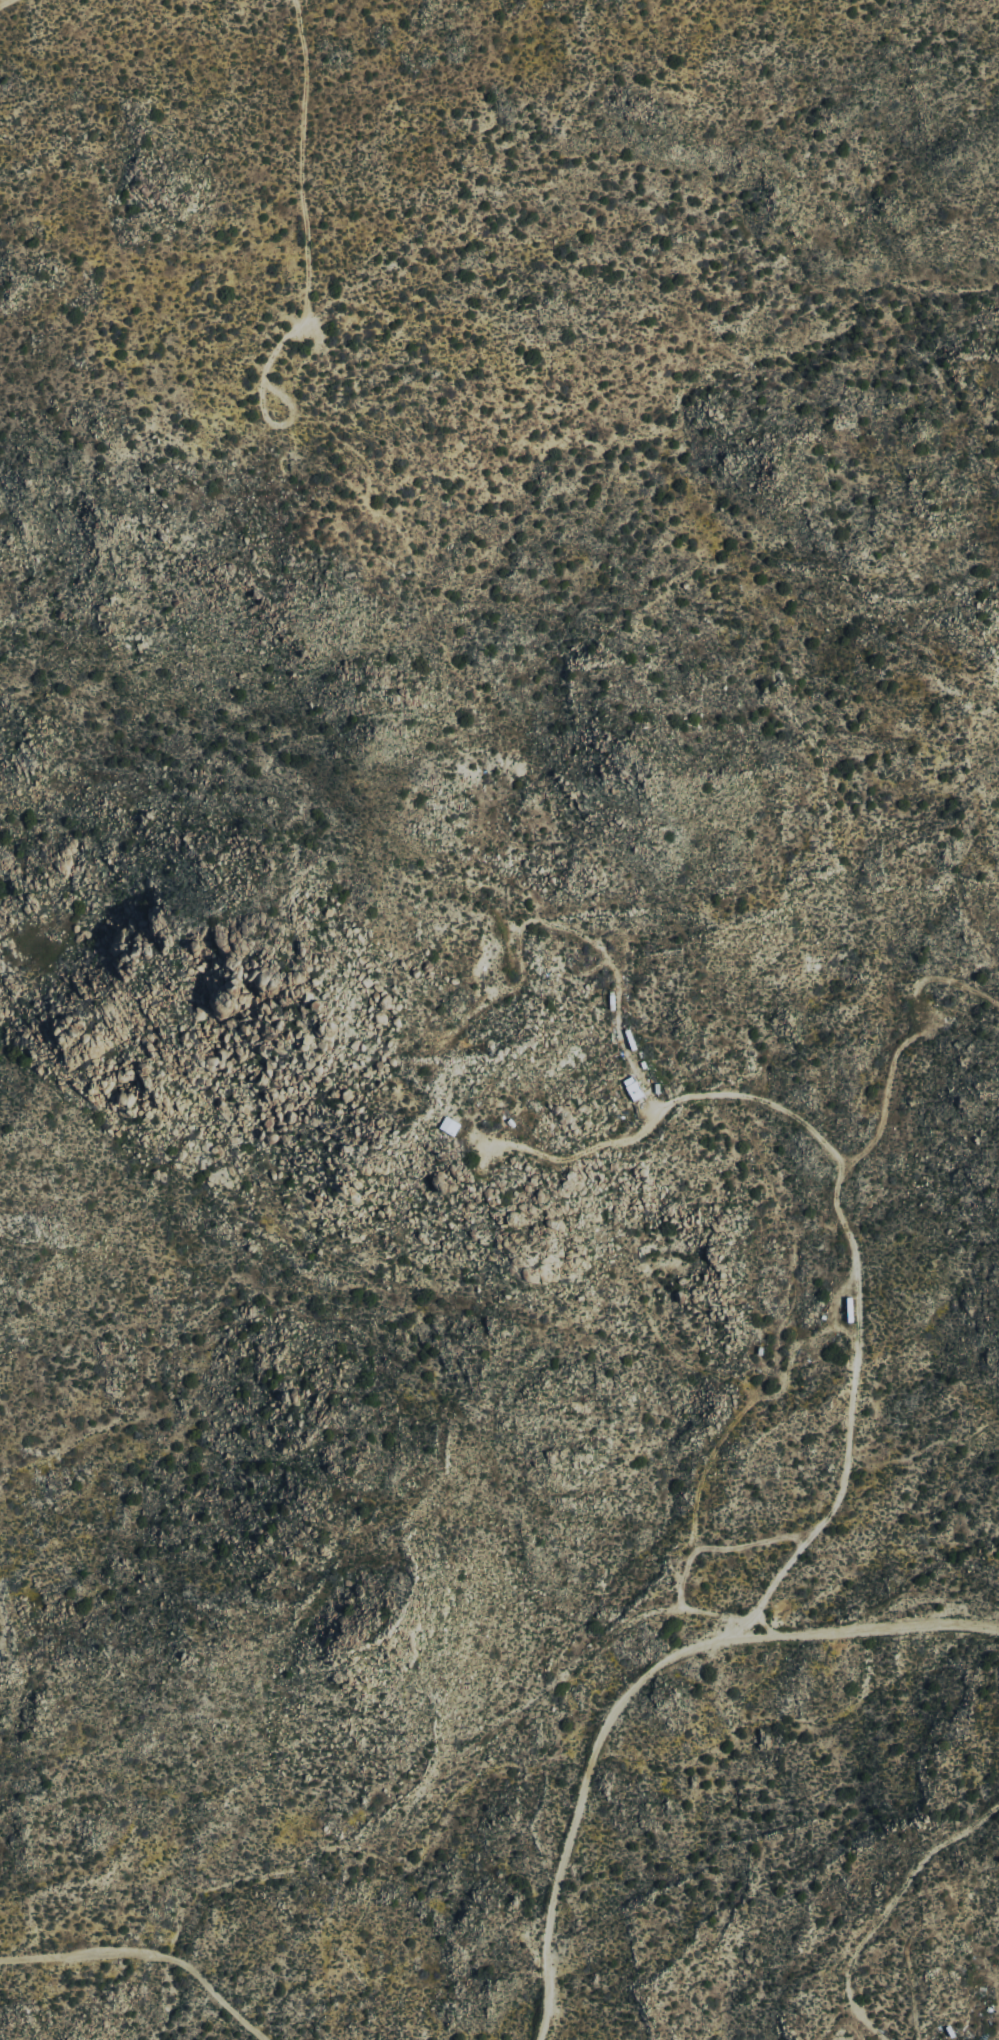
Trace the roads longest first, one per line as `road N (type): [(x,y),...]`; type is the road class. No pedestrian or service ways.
road 1 (track): [(295,0),(307,76),(302,178),(313,318),(278,346),(265,377)]
road 2 (track): [(261,2039),(188,1966),(143,1952),(0,1957)]
road 3 (track): [(265,377),(270,420),(288,422),(295,402),(265,377)]

